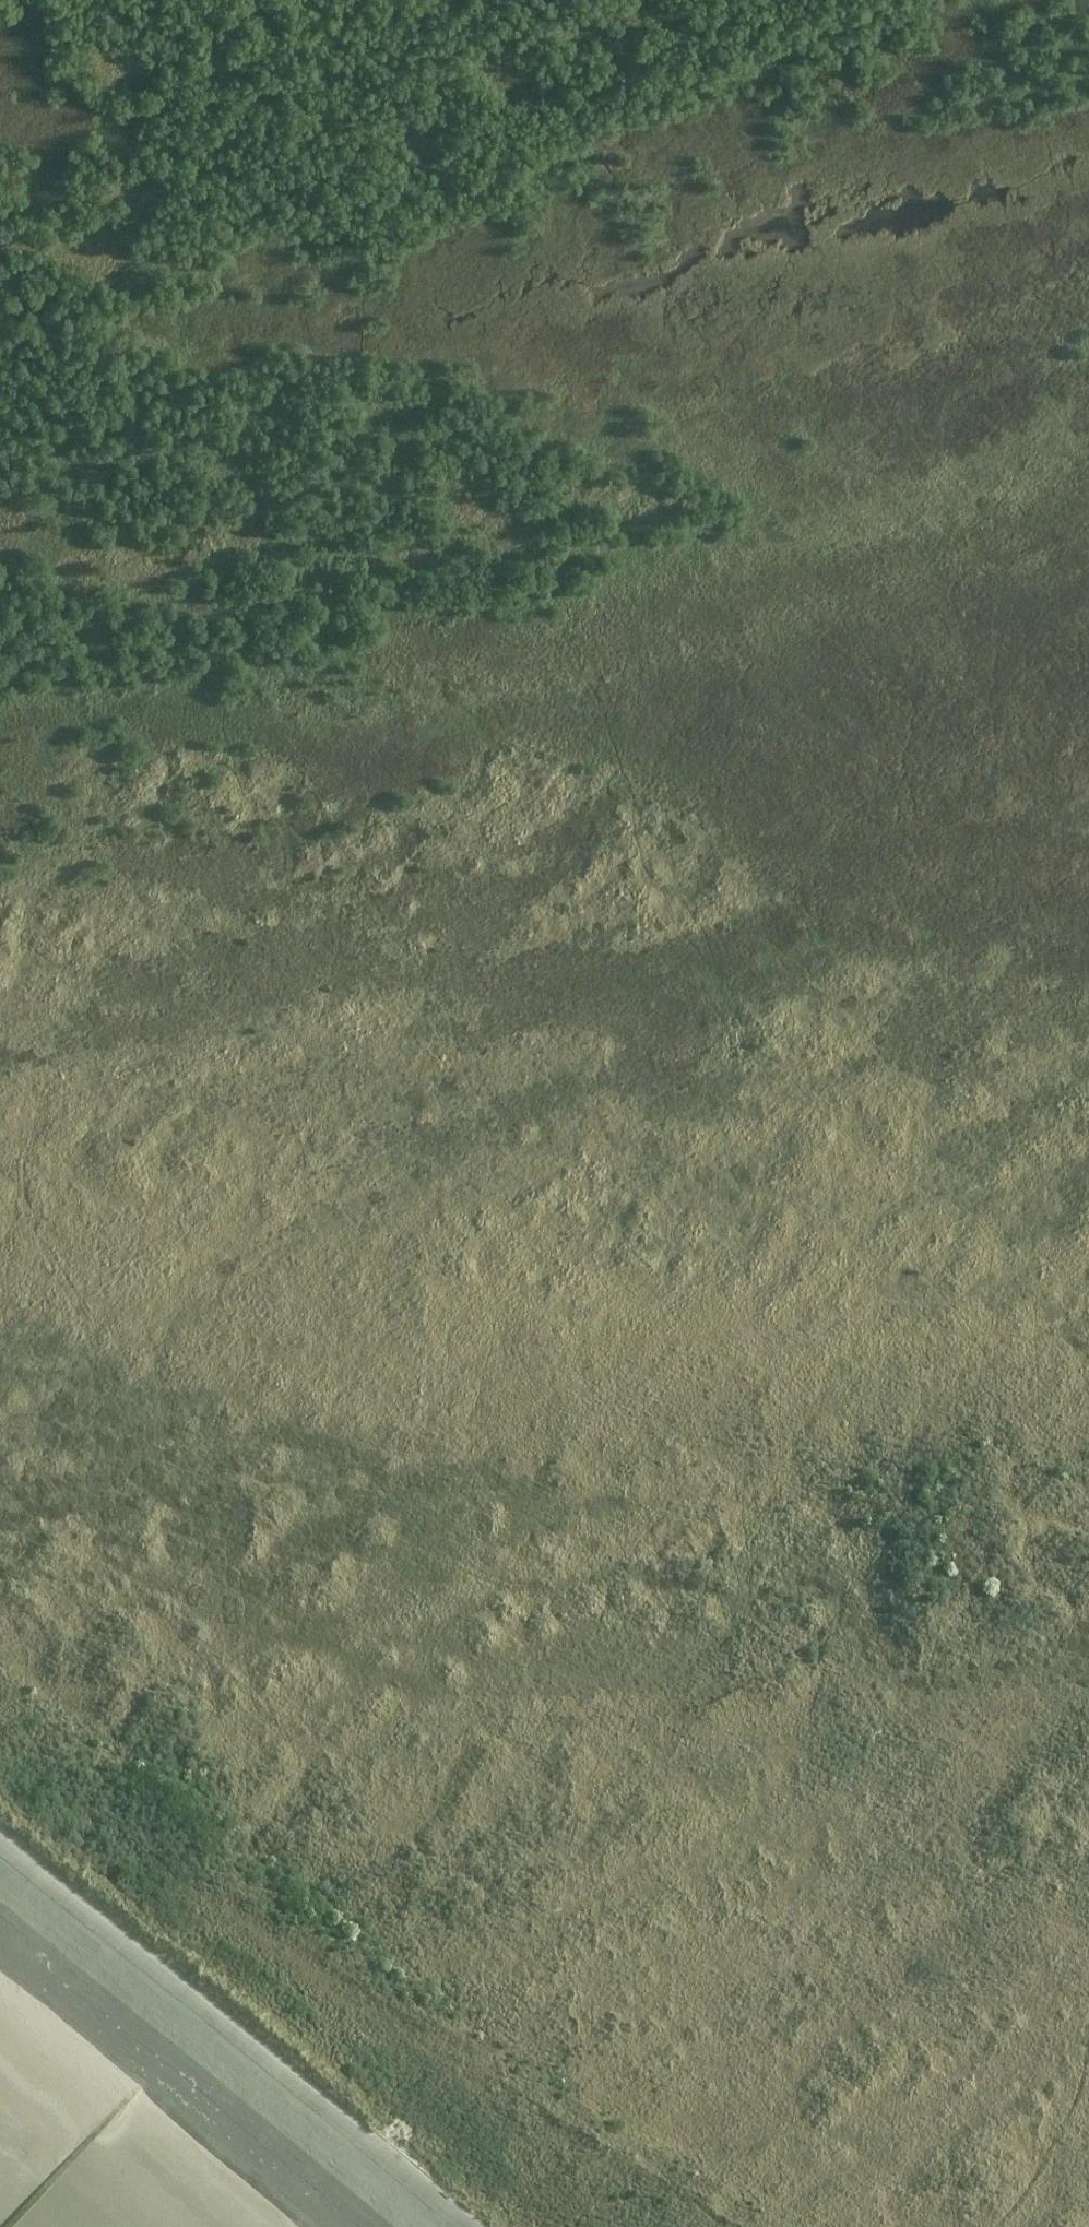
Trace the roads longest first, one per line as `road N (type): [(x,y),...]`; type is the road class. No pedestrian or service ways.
road 1 (track): [(468,2226),(0,1841)]

